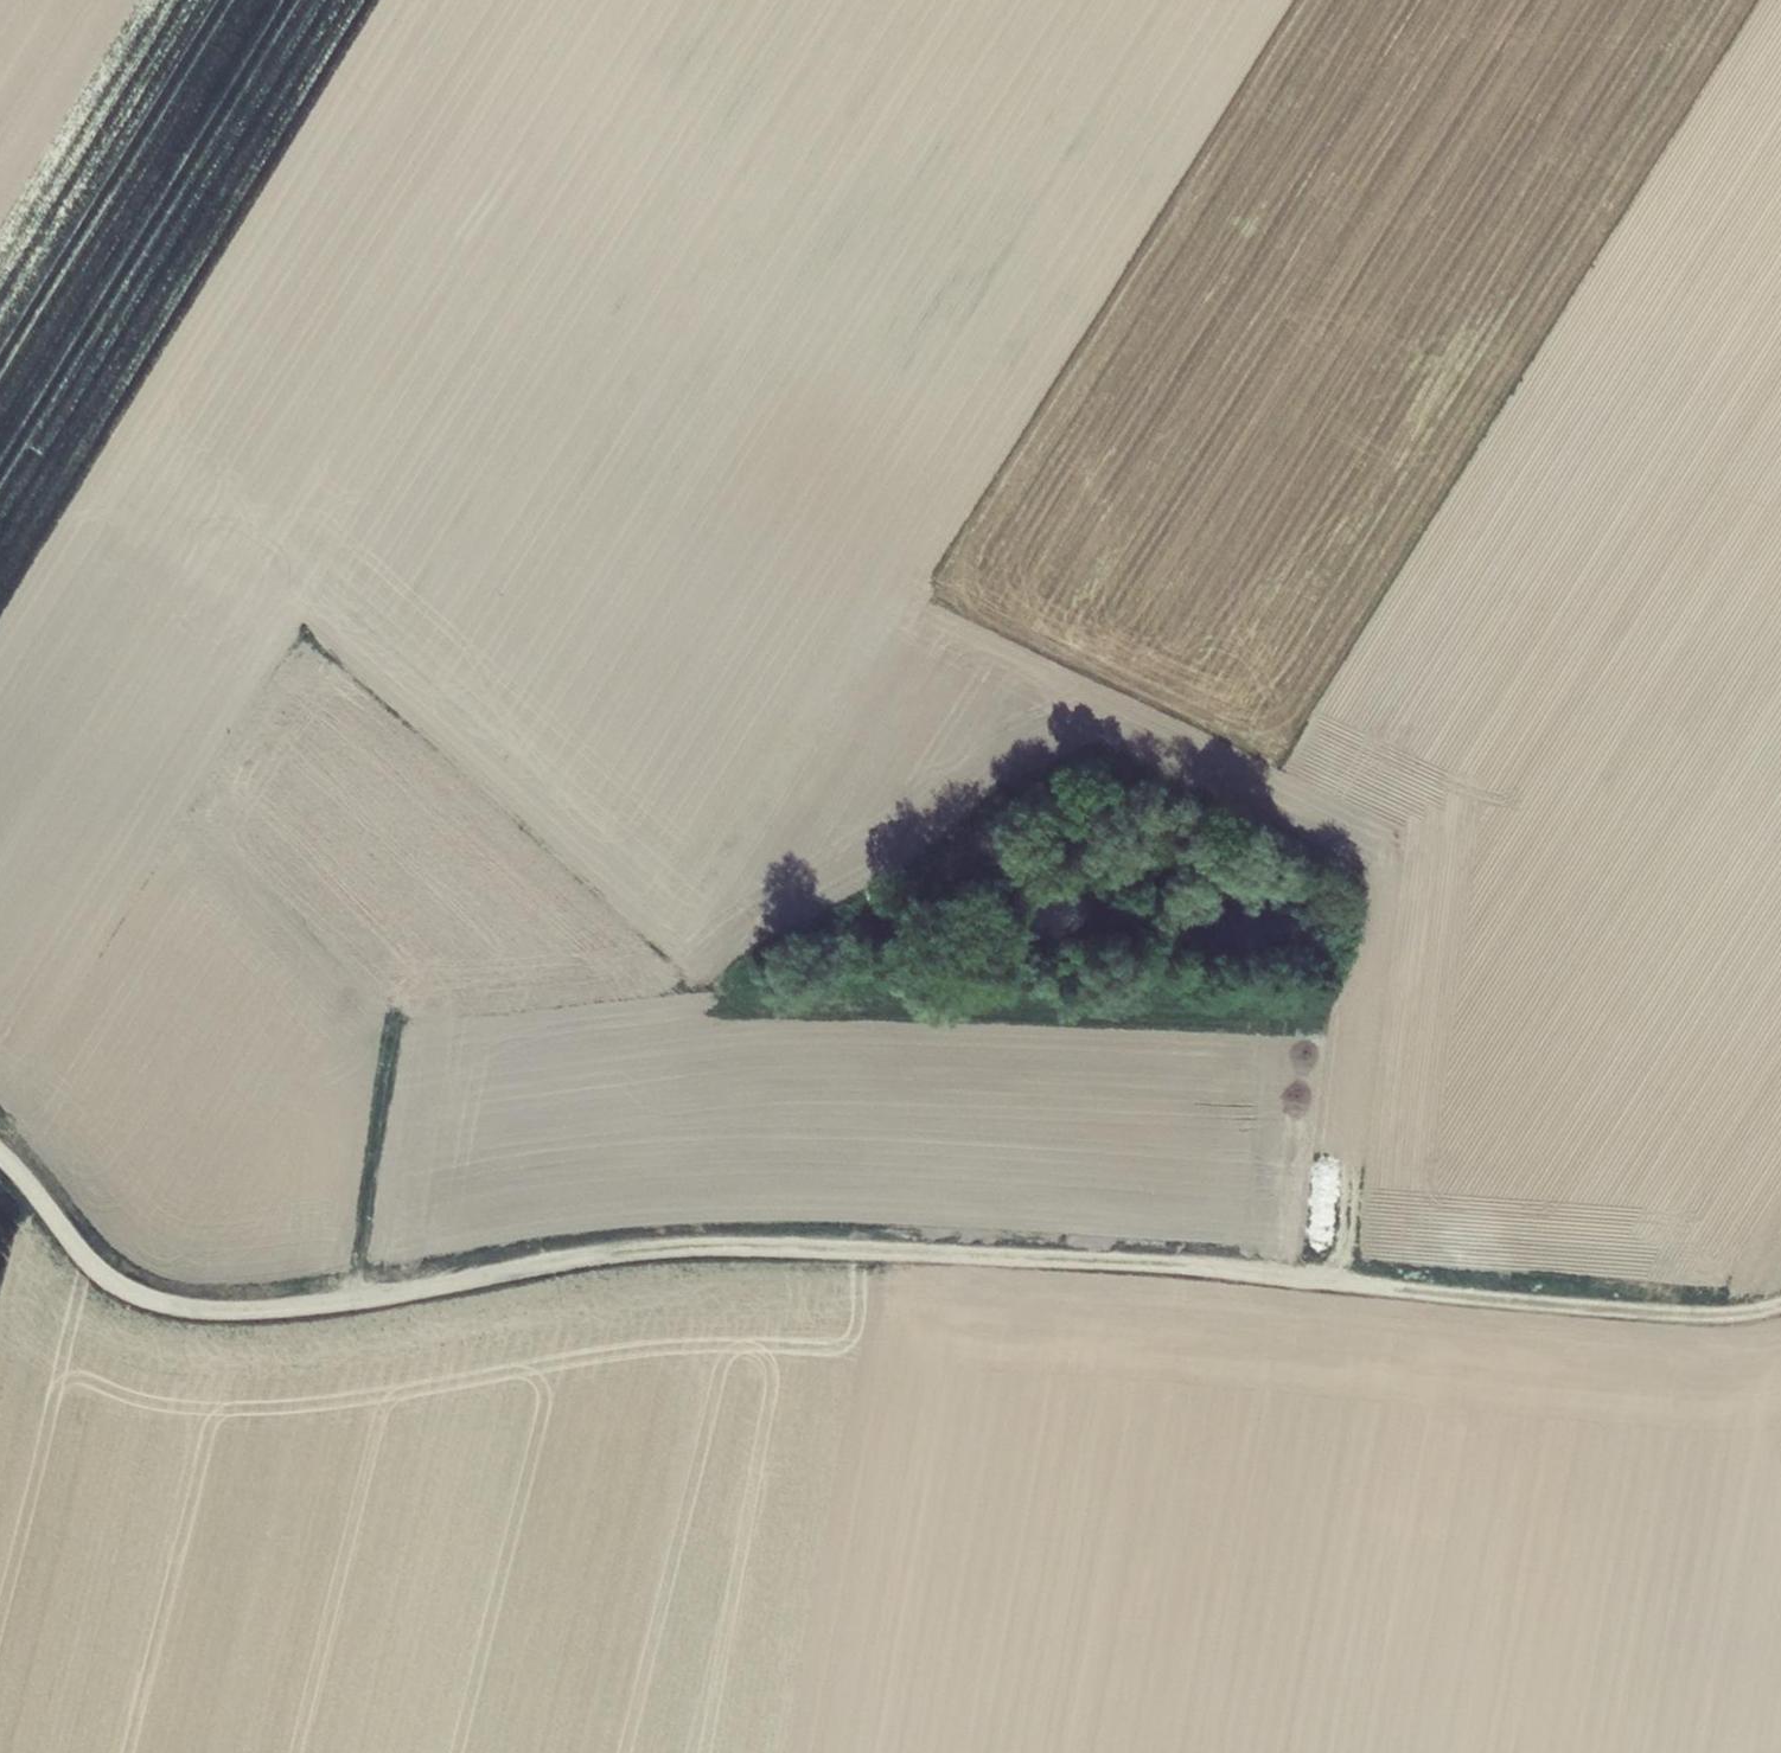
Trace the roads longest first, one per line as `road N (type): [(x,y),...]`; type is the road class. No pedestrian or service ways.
road 1 (unclassified): [(0,1150),(97,1265),(135,1293),(236,1312),(426,1288),(654,1245),(996,1256),(1303,1277)]
road 2 (track): [(1303,1277),(1684,1315),(1737,1315),(1780,1304)]

